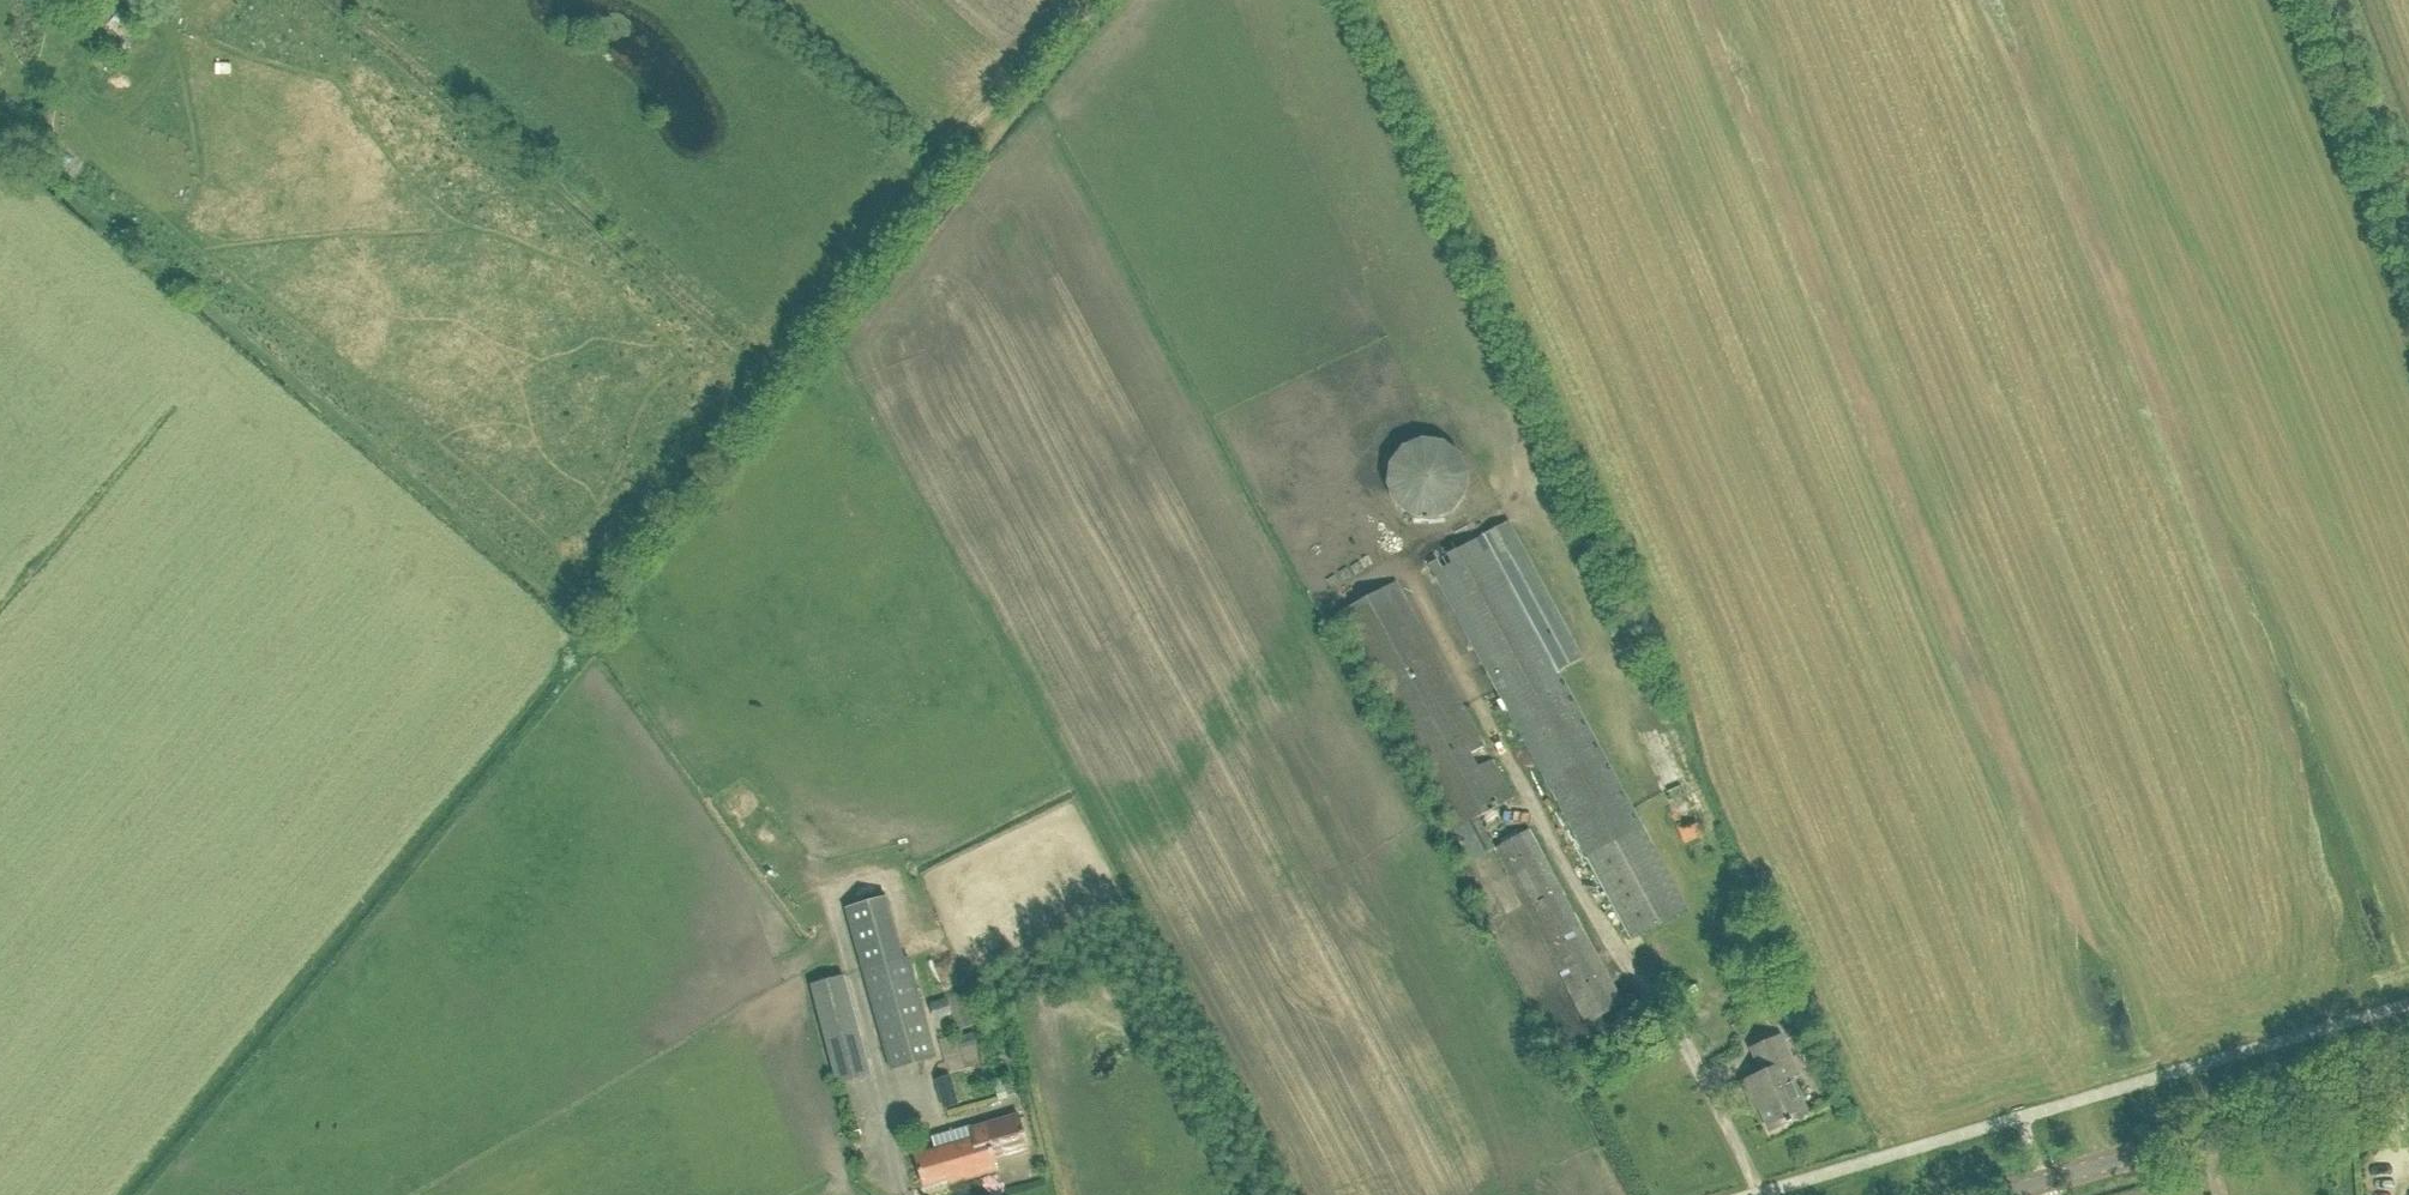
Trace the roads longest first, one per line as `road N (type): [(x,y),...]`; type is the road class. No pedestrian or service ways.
road 1 (tertiary): [(2045,1180),(2408,1073)]

